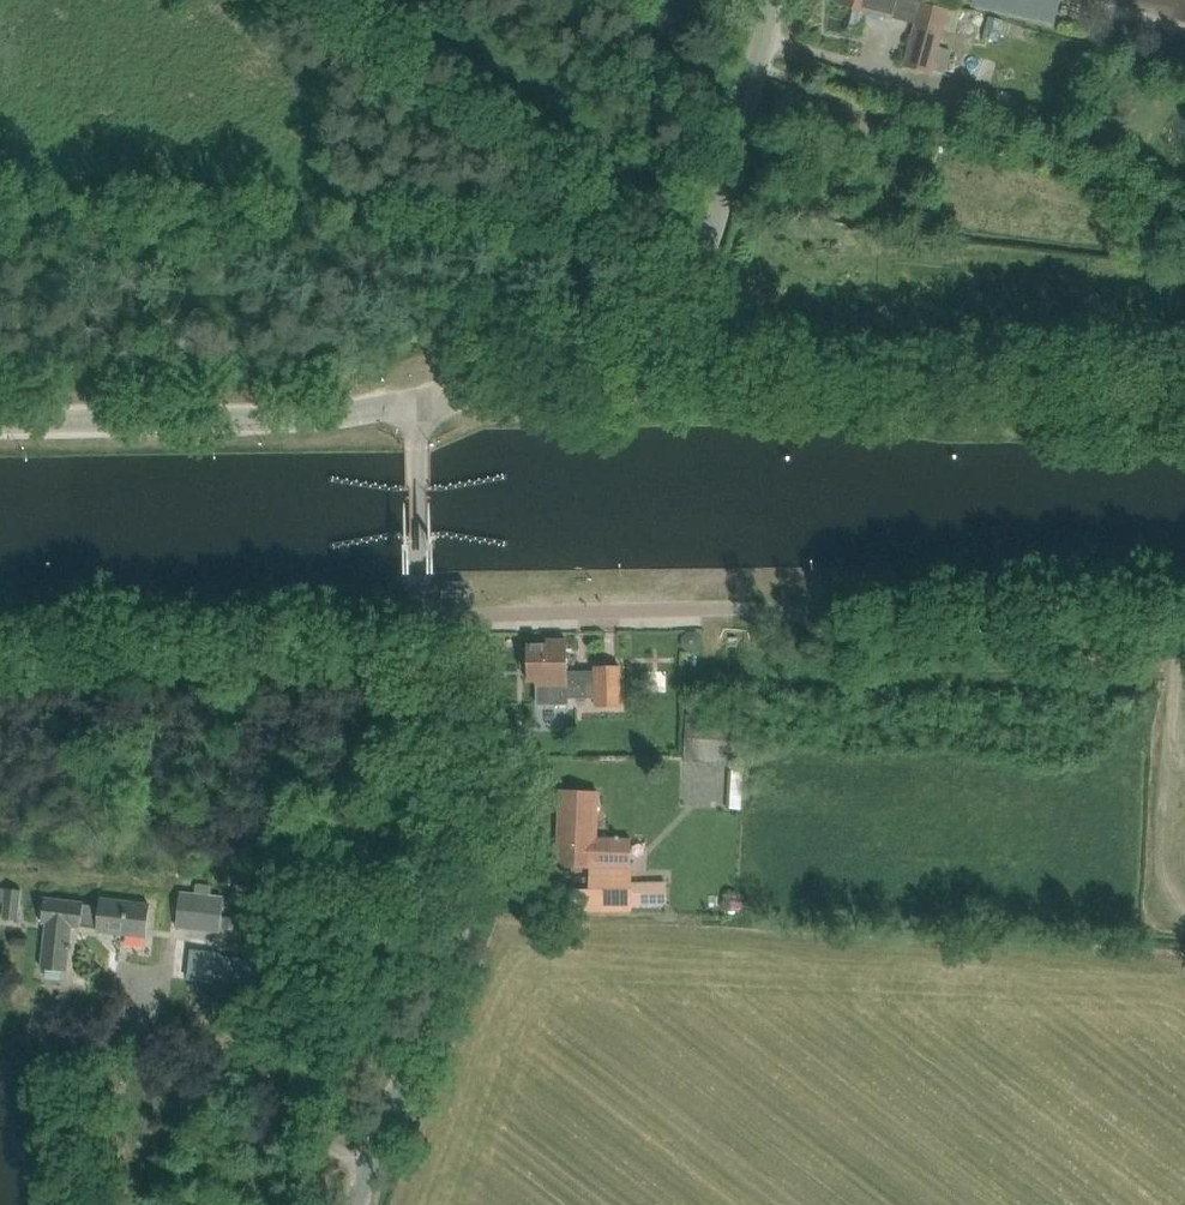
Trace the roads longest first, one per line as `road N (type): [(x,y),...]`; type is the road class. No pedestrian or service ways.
road 1 (track): [(416,414),(485,401),(1184,386)]
road 2 (unclassified): [(356,1204),(481,849),(479,798),(426,616)]
road 3 (unclassified): [(416,414),(460,388),(655,336),(676,316),(770,0)]
road 4 (unclassified): [(0,419),(416,414)]
road 5 (track): [(1184,601),(800,616)]
road 6 (unclassified): [(426,616),(733,605),(800,616)]
road 7 (unclassified): [(426,616),(416,414)]

